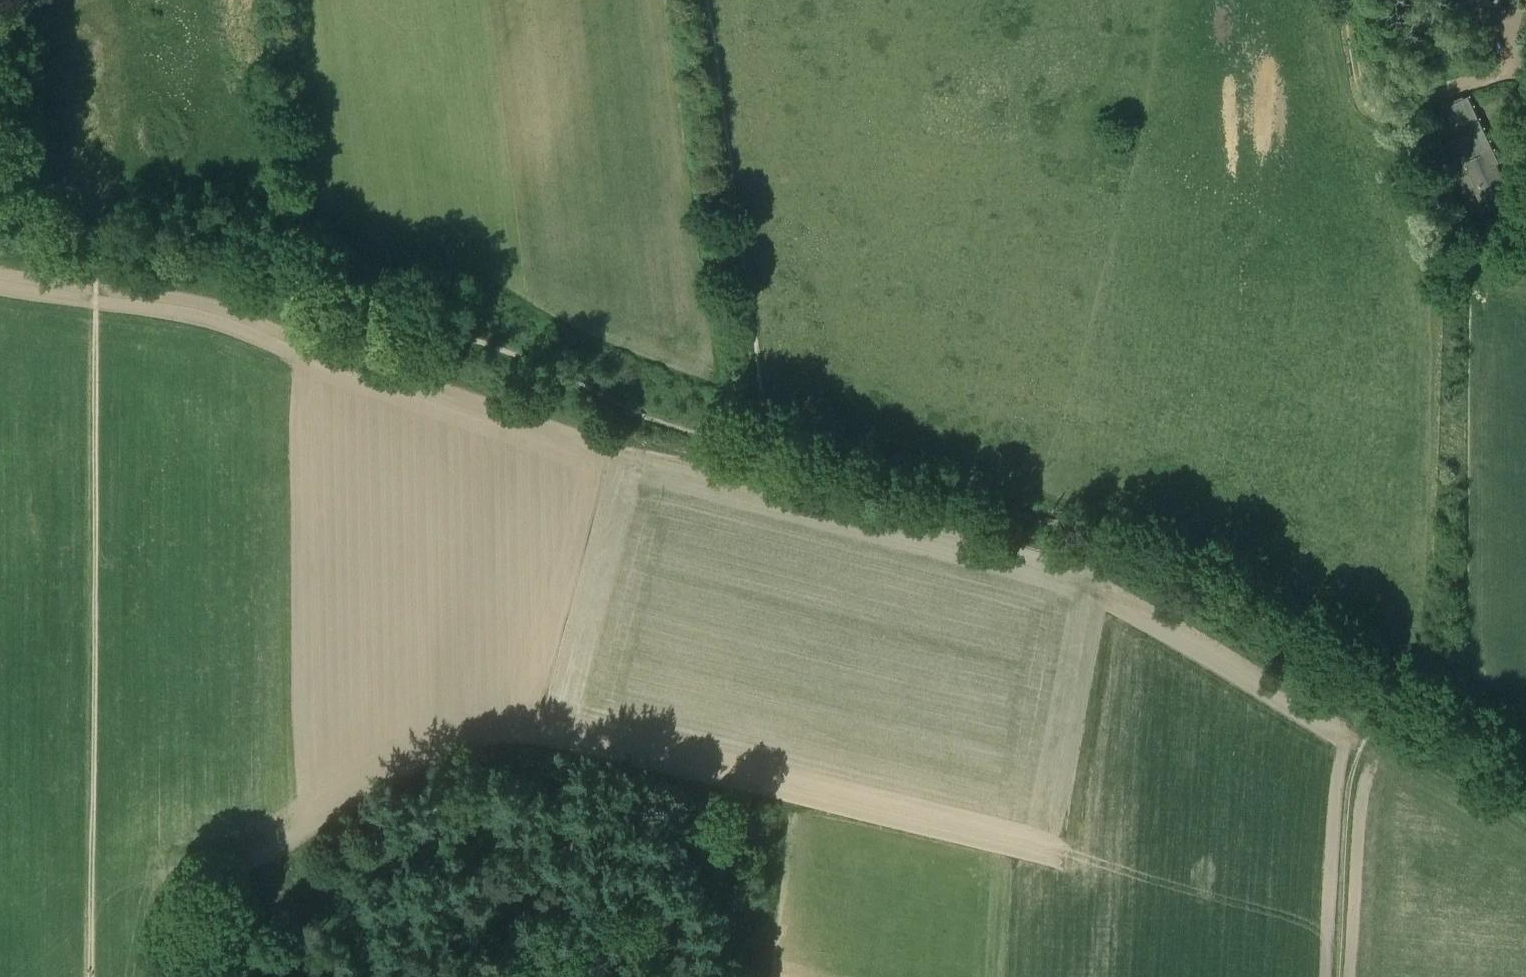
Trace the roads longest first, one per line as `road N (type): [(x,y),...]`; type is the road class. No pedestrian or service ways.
road 1 (track): [(1525,777),(1128,548),(751,447)]
road 2 (track): [(751,447),(652,419),(305,274),(227,250),(101,230)]
road 3 (track): [(1349,0),(1369,105),(1384,114),(1444,92)]

